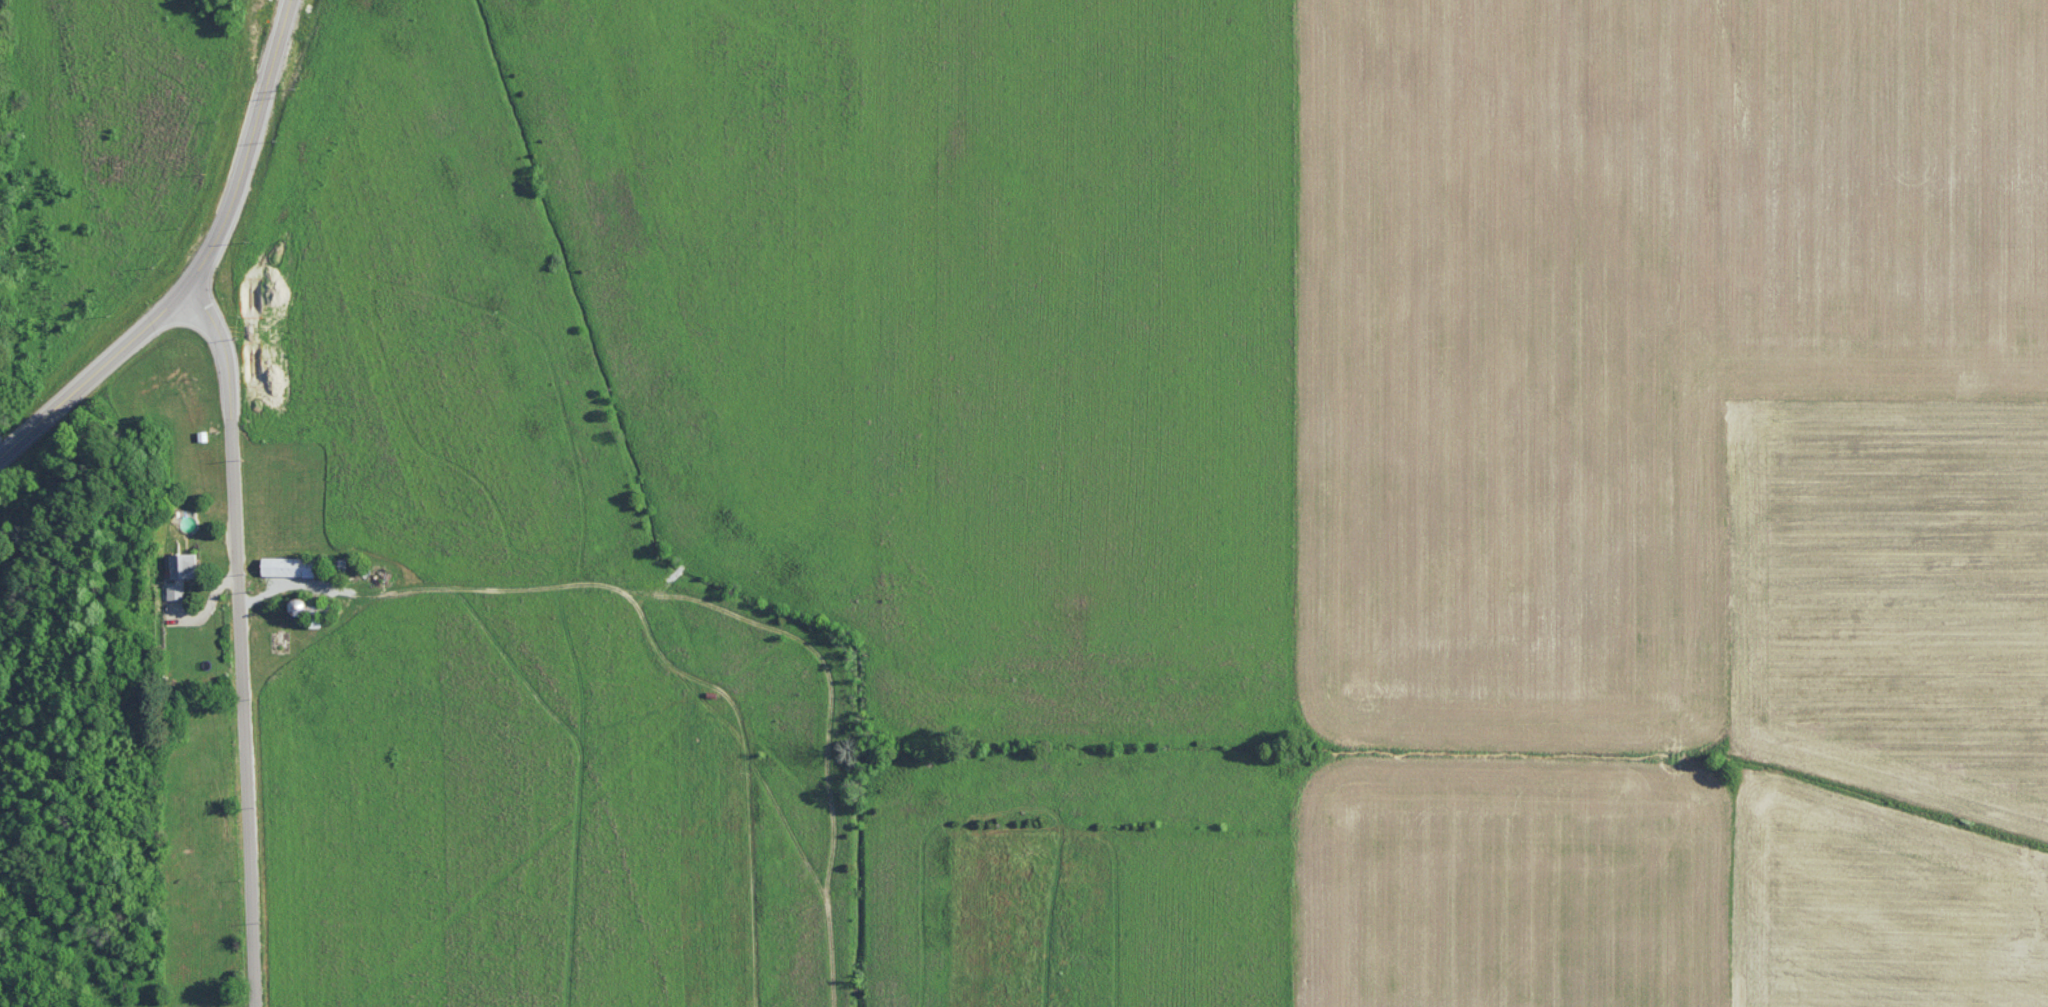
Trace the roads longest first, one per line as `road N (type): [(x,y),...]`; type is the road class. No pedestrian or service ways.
road 1 (tertiary): [(267,1006),(240,364),(228,319),(203,284)]
road 2 (tertiary): [(203,284),(245,197),(300,0)]
road 3 (tertiary): [(0,481),(203,284)]

